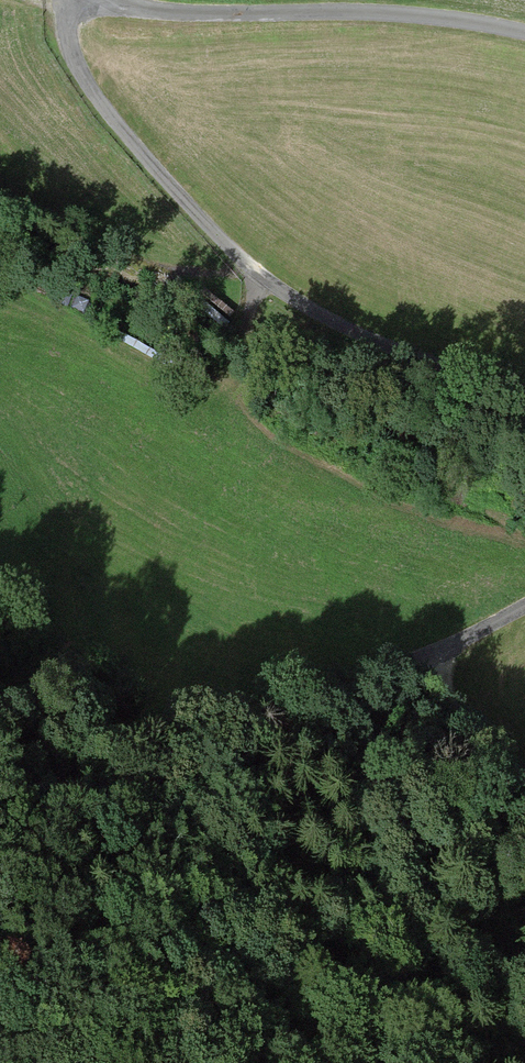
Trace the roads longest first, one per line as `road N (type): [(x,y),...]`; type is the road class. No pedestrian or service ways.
road 1 (track): [(57,0),(71,1),(64,40),(80,85),(234,258),(329,326),(524,409)]
road 2 (track): [(524,603),(421,657),(287,700),(133,706),(0,678)]
road 3 (track): [(524,35),(409,17),(214,14),(71,0)]
road 4 (track): [(524,777),(448,710),(421,657)]

